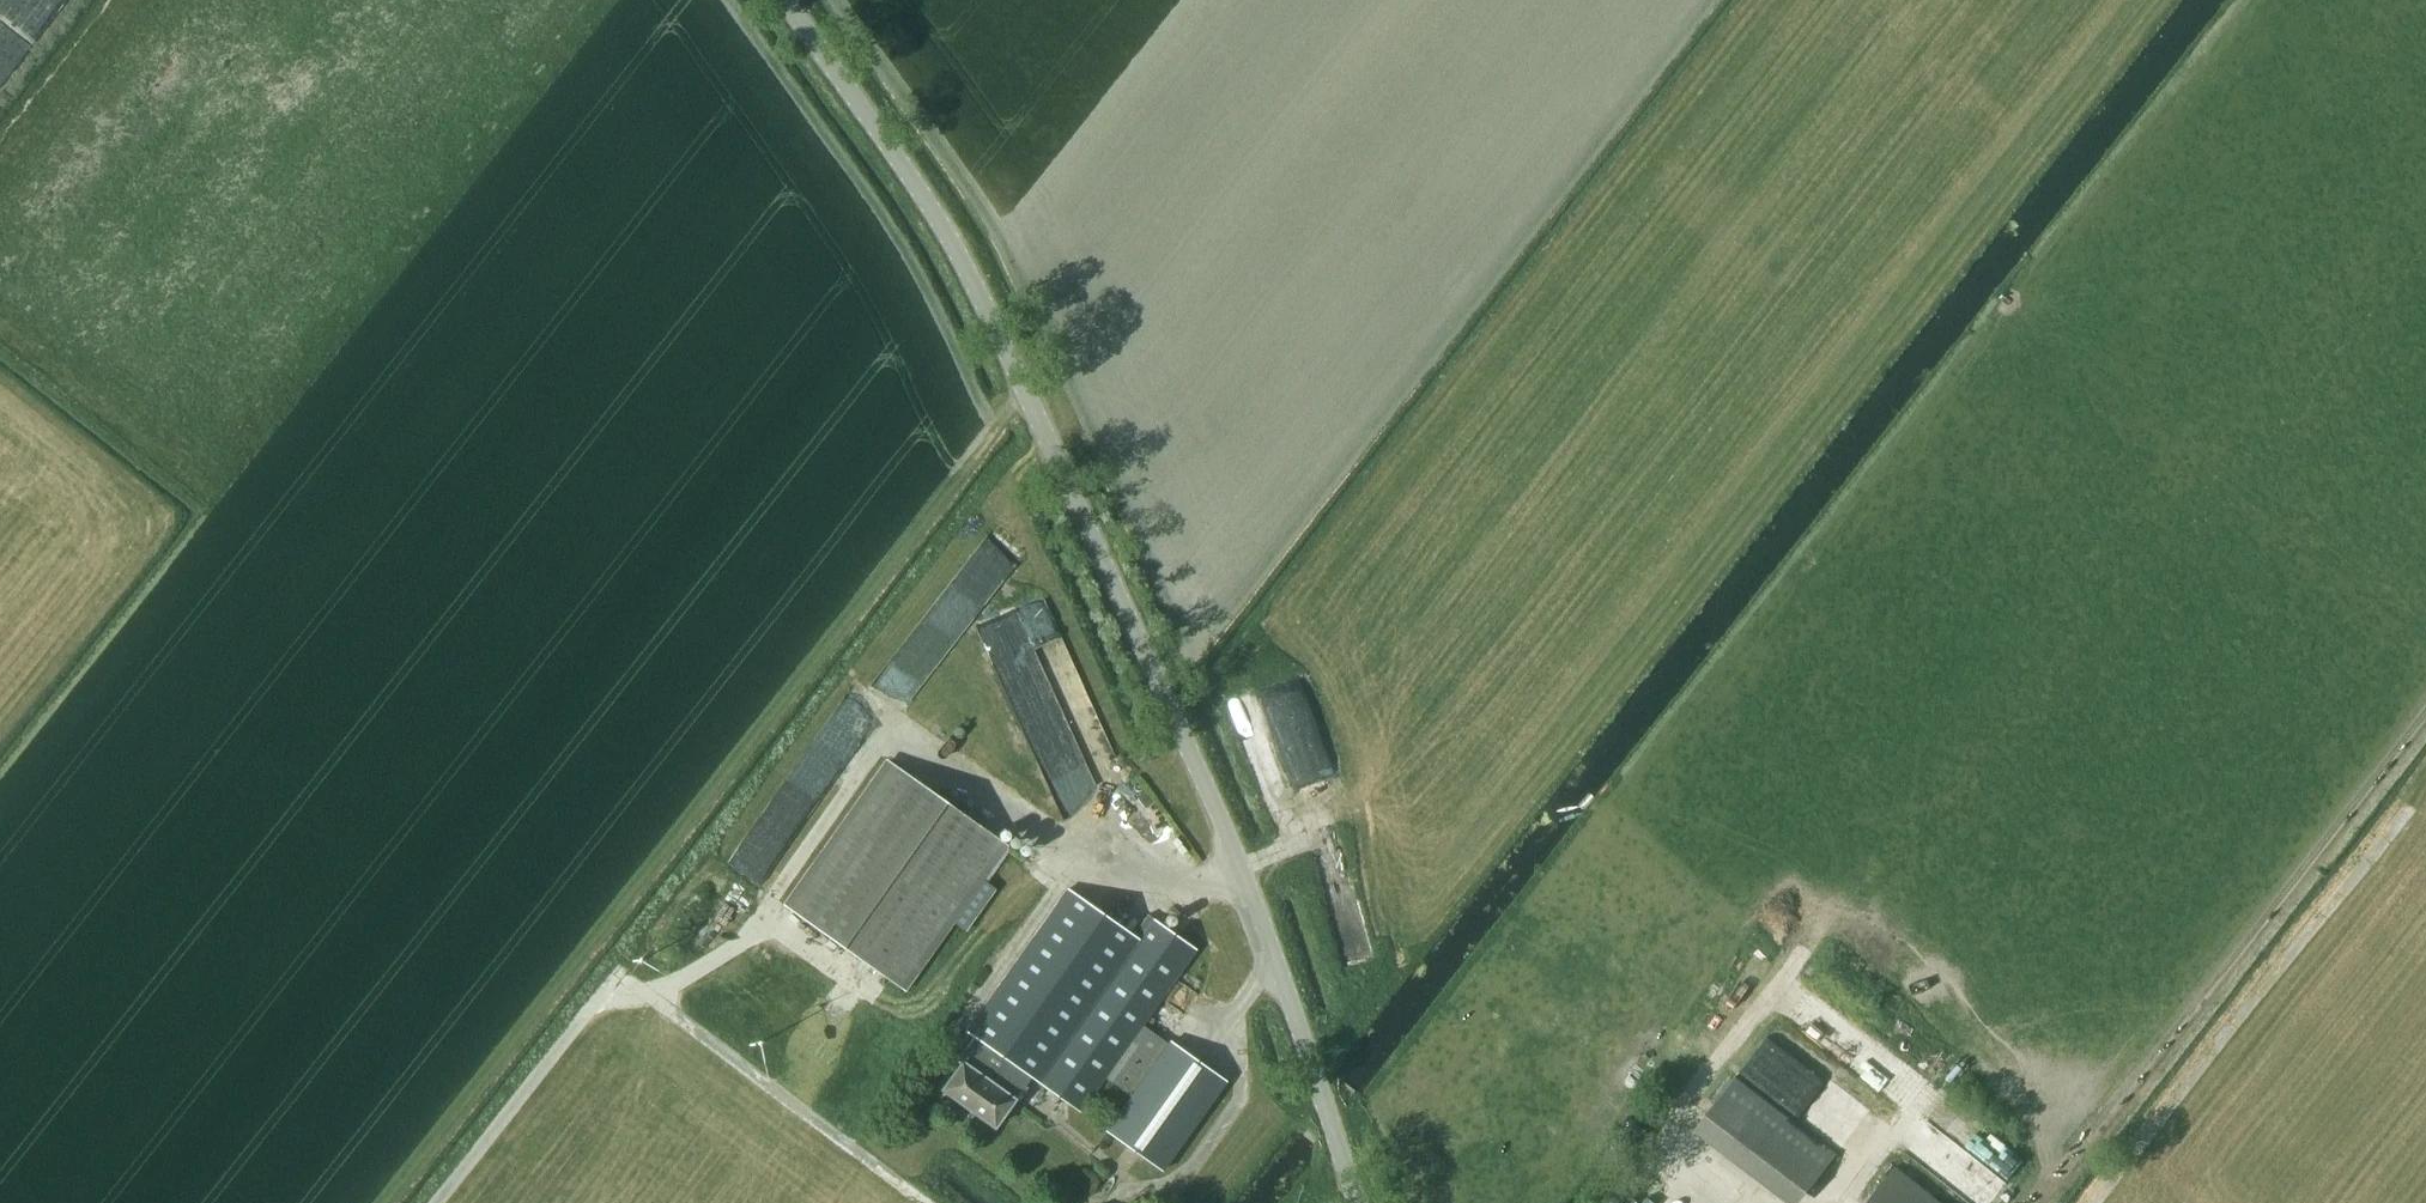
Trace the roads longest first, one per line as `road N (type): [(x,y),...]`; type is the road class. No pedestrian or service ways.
road 1 (tertiary): [(1358,1202),(1286,981),(1225,831),(960,251),(785,0)]

